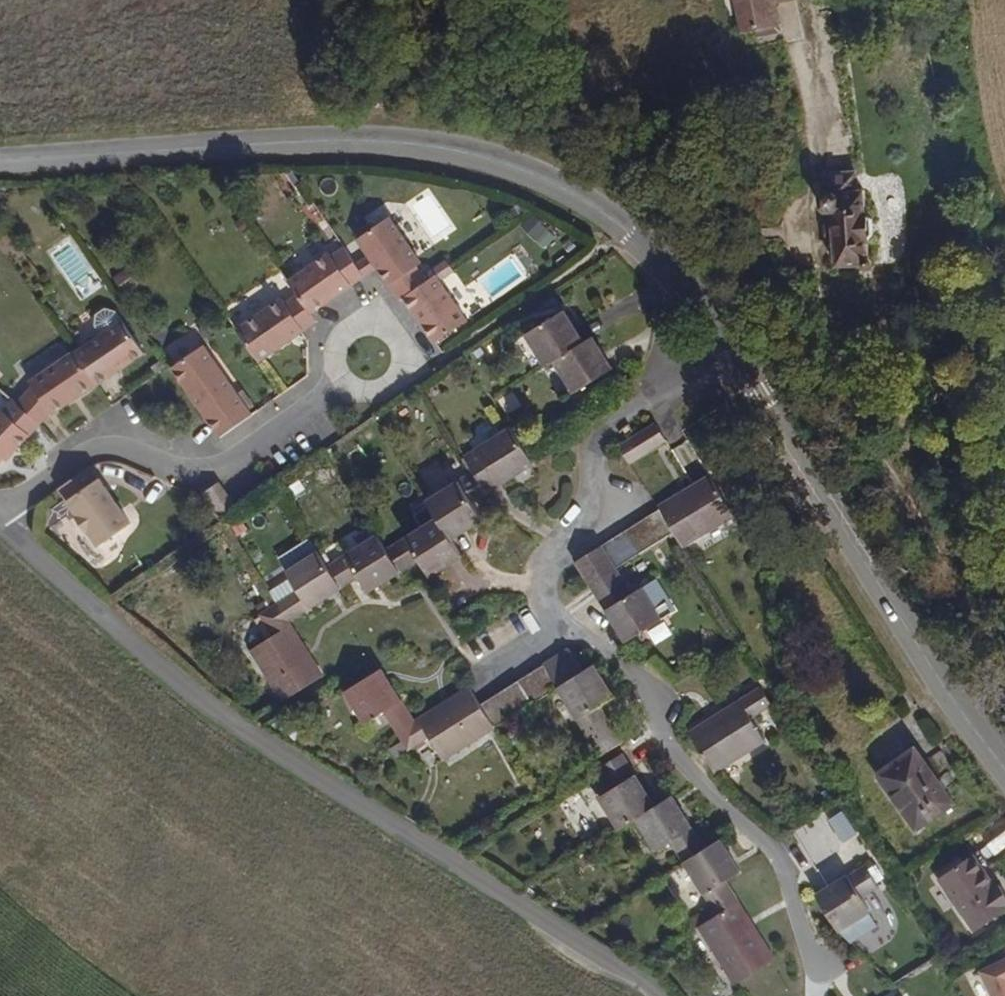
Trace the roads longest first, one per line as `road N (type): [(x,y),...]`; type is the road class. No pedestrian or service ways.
road 1 (tertiary): [(1004,767),(948,690),(710,315),(635,235),(586,199),(511,164),(401,141),(0,160)]
road 2 (residential): [(1,518),(206,705),(659,995)]
road 3 (residential): [(1,518),(100,444),(128,444),(203,472),(246,464),(411,345)]

